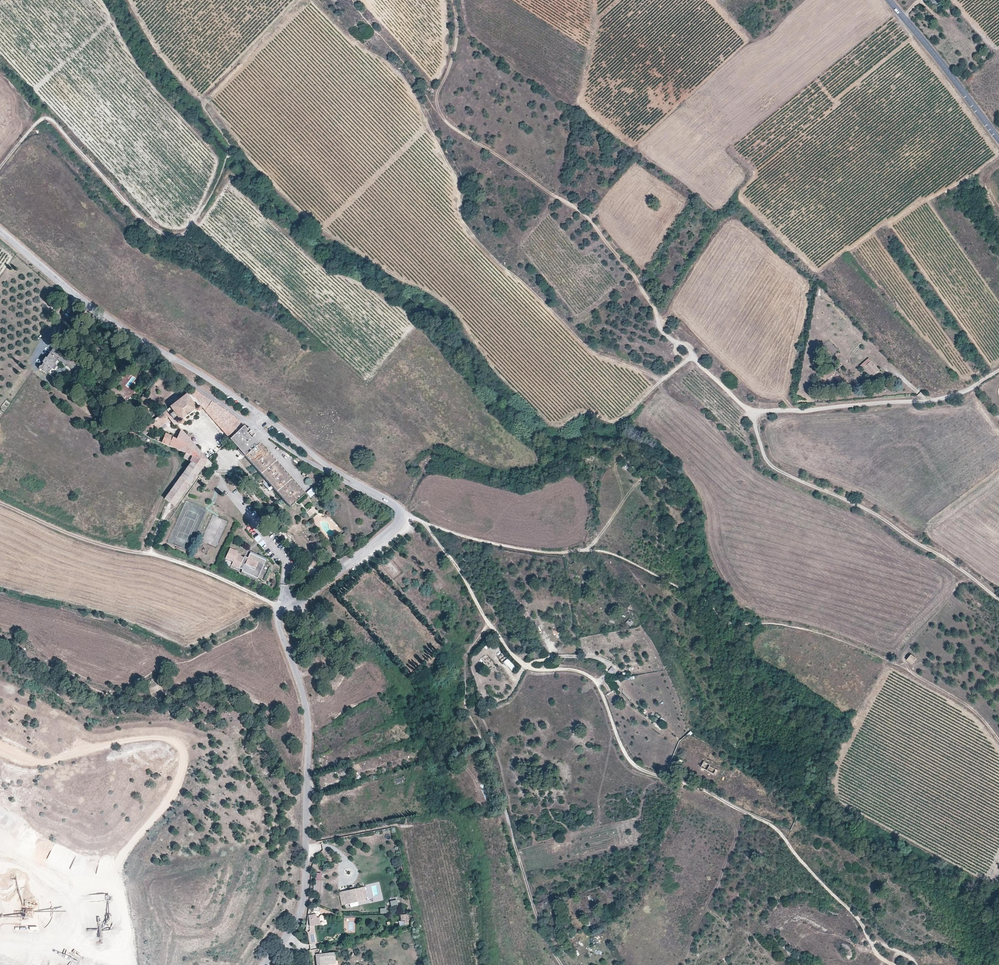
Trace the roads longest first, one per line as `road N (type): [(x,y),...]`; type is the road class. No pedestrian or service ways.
road 1 (track): [(693,353),(615,423),(583,413),(549,422),(502,377),(442,300),(303,215),(209,100),(203,107),(229,154),(214,193),(185,231),(149,225),(45,119),(0,168)]
road 2 (unclassified): [(265,964),(296,924),(306,889),(308,722),(280,610),(394,526),(399,510),(183,365)]
road 3 (track): [(998,599),(877,515),(774,468),(749,410),(660,326),(638,279),(589,218),(453,128),(436,105)]
road 4 (track): [(400,517),(420,521),(521,664),(593,679),(629,761),(769,824),(857,918),(878,956),(895,964)]
road 5 (track): [(420,521),(486,544),(624,560),(698,598),(722,623),(826,635),(962,704),(998,740)]
road 6 (unclassified): [(490,624),(465,661),(466,708),(562,964)]
road 7 (track): [(0,505),(107,548),(180,562),(280,610)]
road 8 (track): [(998,370),(944,398),(753,416)]
road 9 (tertiary): [(998,140),(889,0)]

